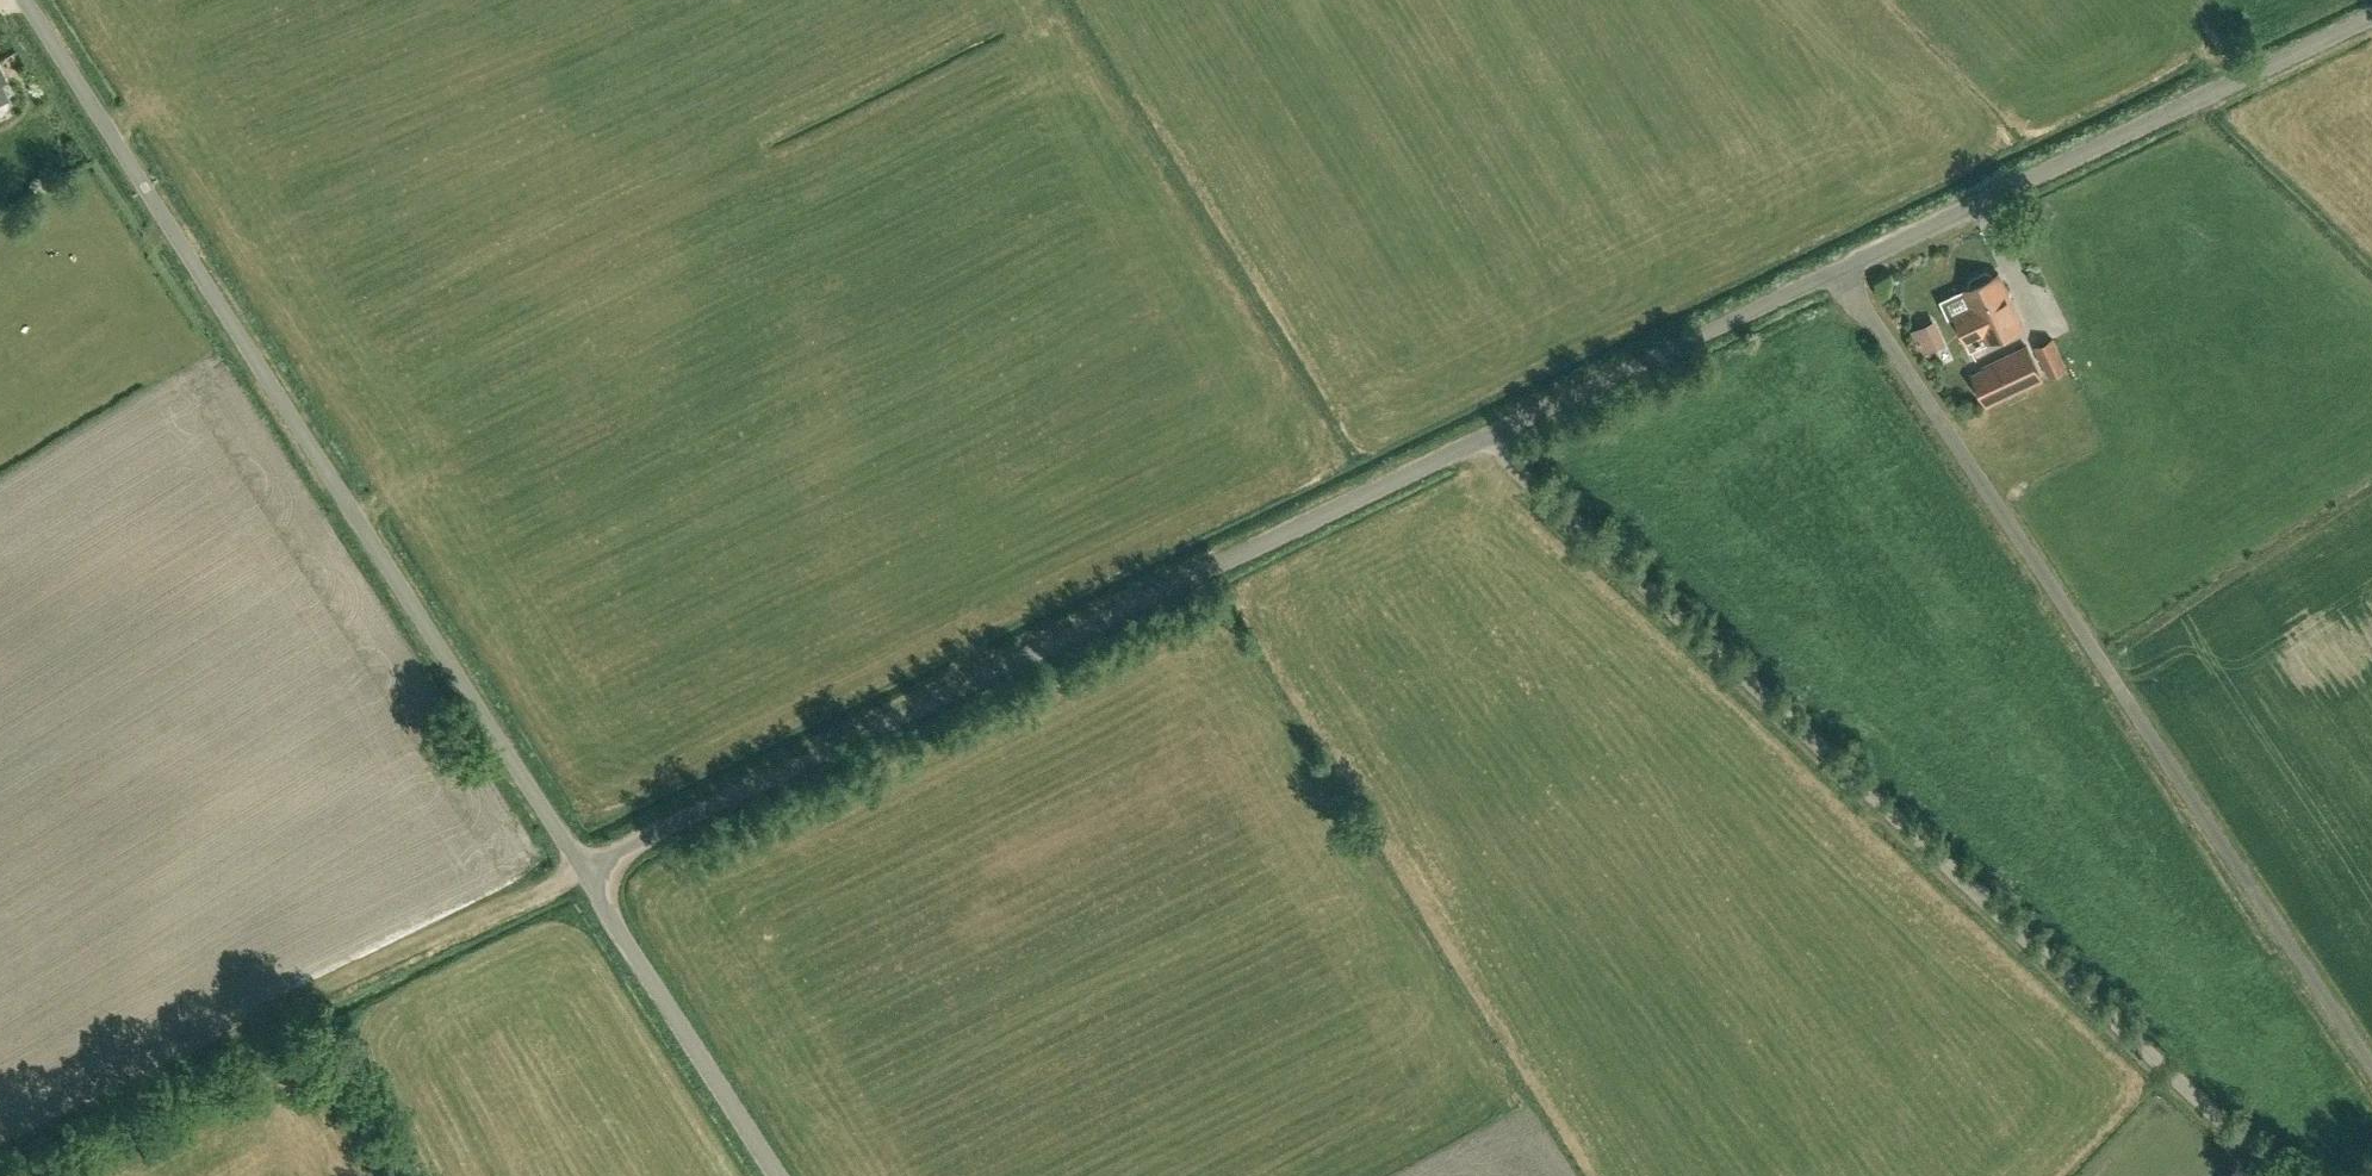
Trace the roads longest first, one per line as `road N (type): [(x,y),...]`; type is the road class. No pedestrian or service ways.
road 1 (unclassified): [(587,871),(2371,20)]
road 2 (unclassified): [(587,871),(26,0)]
road 3 (unclassified): [(777,1175),(587,871)]

